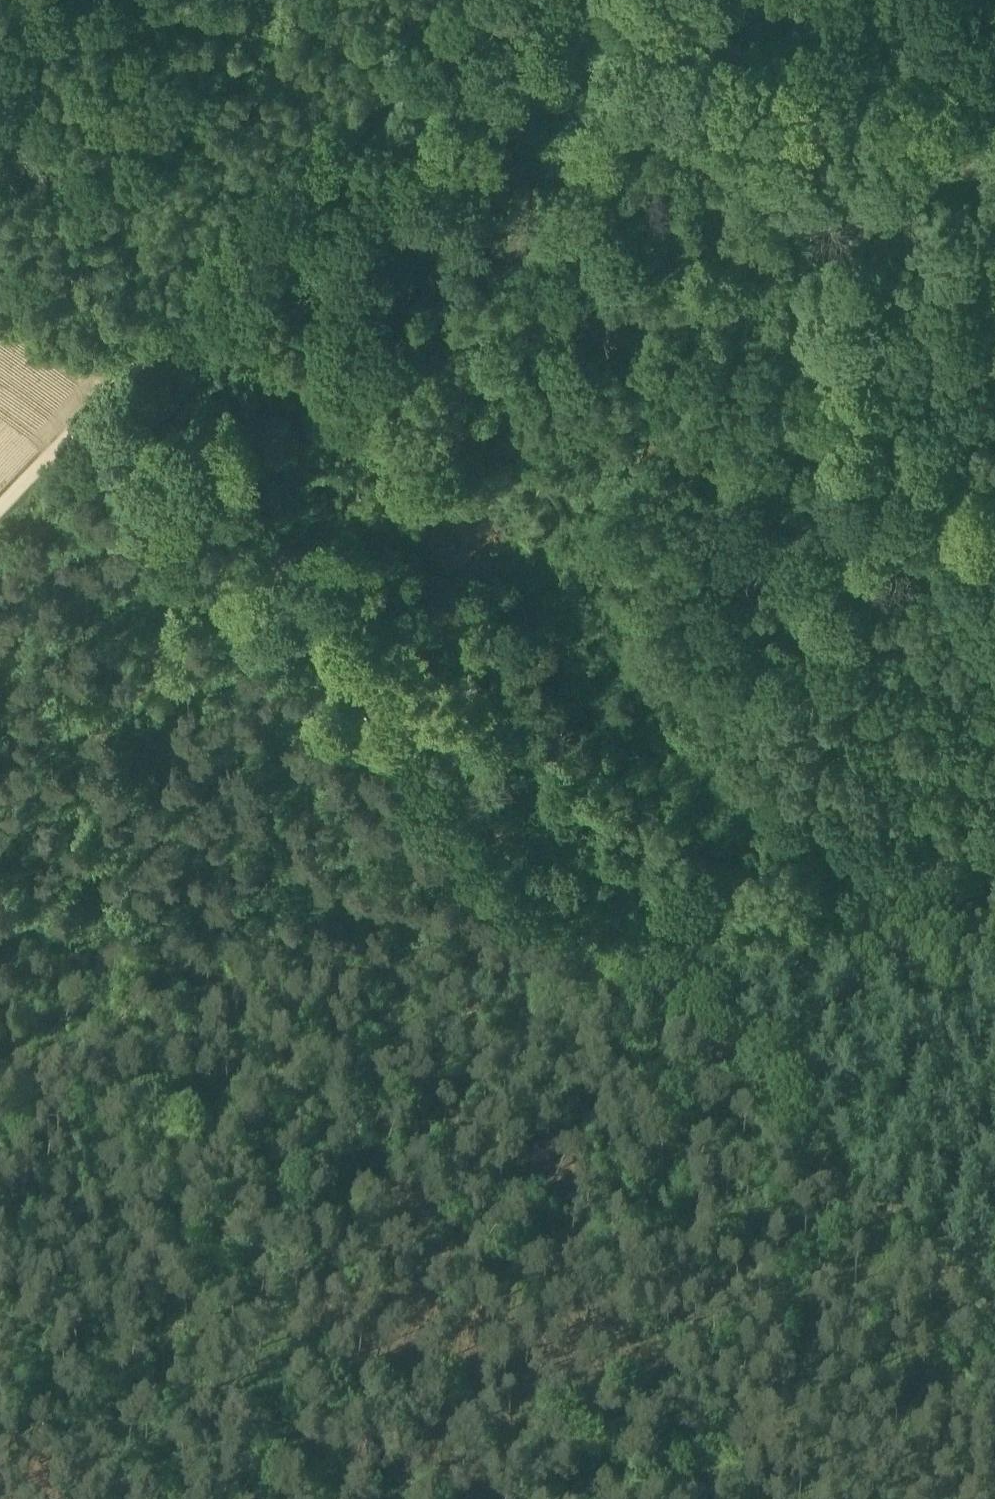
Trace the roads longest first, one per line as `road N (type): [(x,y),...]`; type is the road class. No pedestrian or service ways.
road 1 (track): [(685,1022),(81,414)]
road 2 (track): [(497,0),(513,13),(994,114)]
road 3 (track): [(994,1337),(685,1022)]
road 4 (track): [(319,160),(81,414)]
road 5 (track): [(453,0),(338,137)]
road 6 (track): [(100,391),(0,317)]

